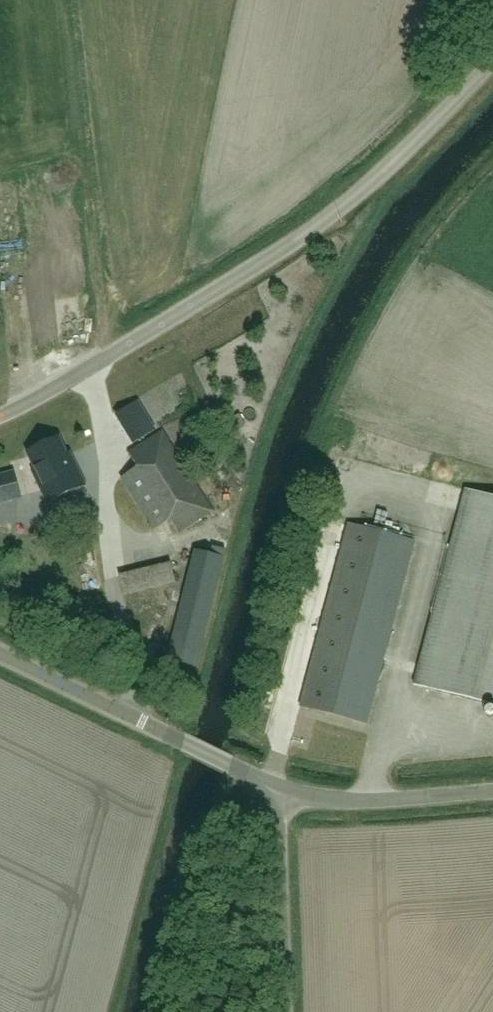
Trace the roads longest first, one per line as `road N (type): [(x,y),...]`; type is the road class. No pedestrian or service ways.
road 1 (unclassified): [(0,416),(221,296),(347,207),(492,60)]
road 2 (track): [(66,0),(106,360)]
road 3 (tertiary): [(282,795),(0,655)]
road 4 (tertiary): [(288,1011),(282,795)]
road 5 (unclassified): [(492,793),(354,803),(282,795)]

